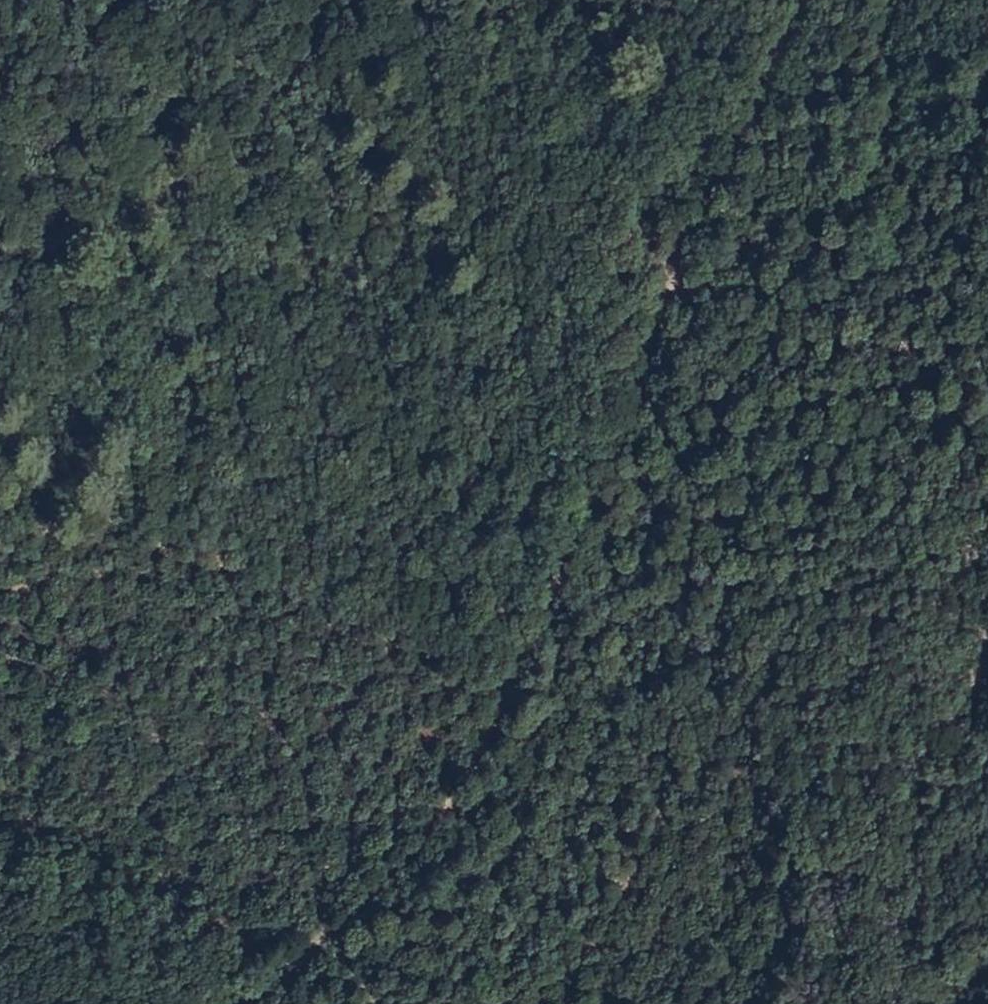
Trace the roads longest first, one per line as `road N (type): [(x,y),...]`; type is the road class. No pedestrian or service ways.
road 1 (track): [(200,1003),(278,951),(419,782),(540,595),(670,292),(987,79)]
road 2 (track): [(817,0),(755,104),(670,292)]

